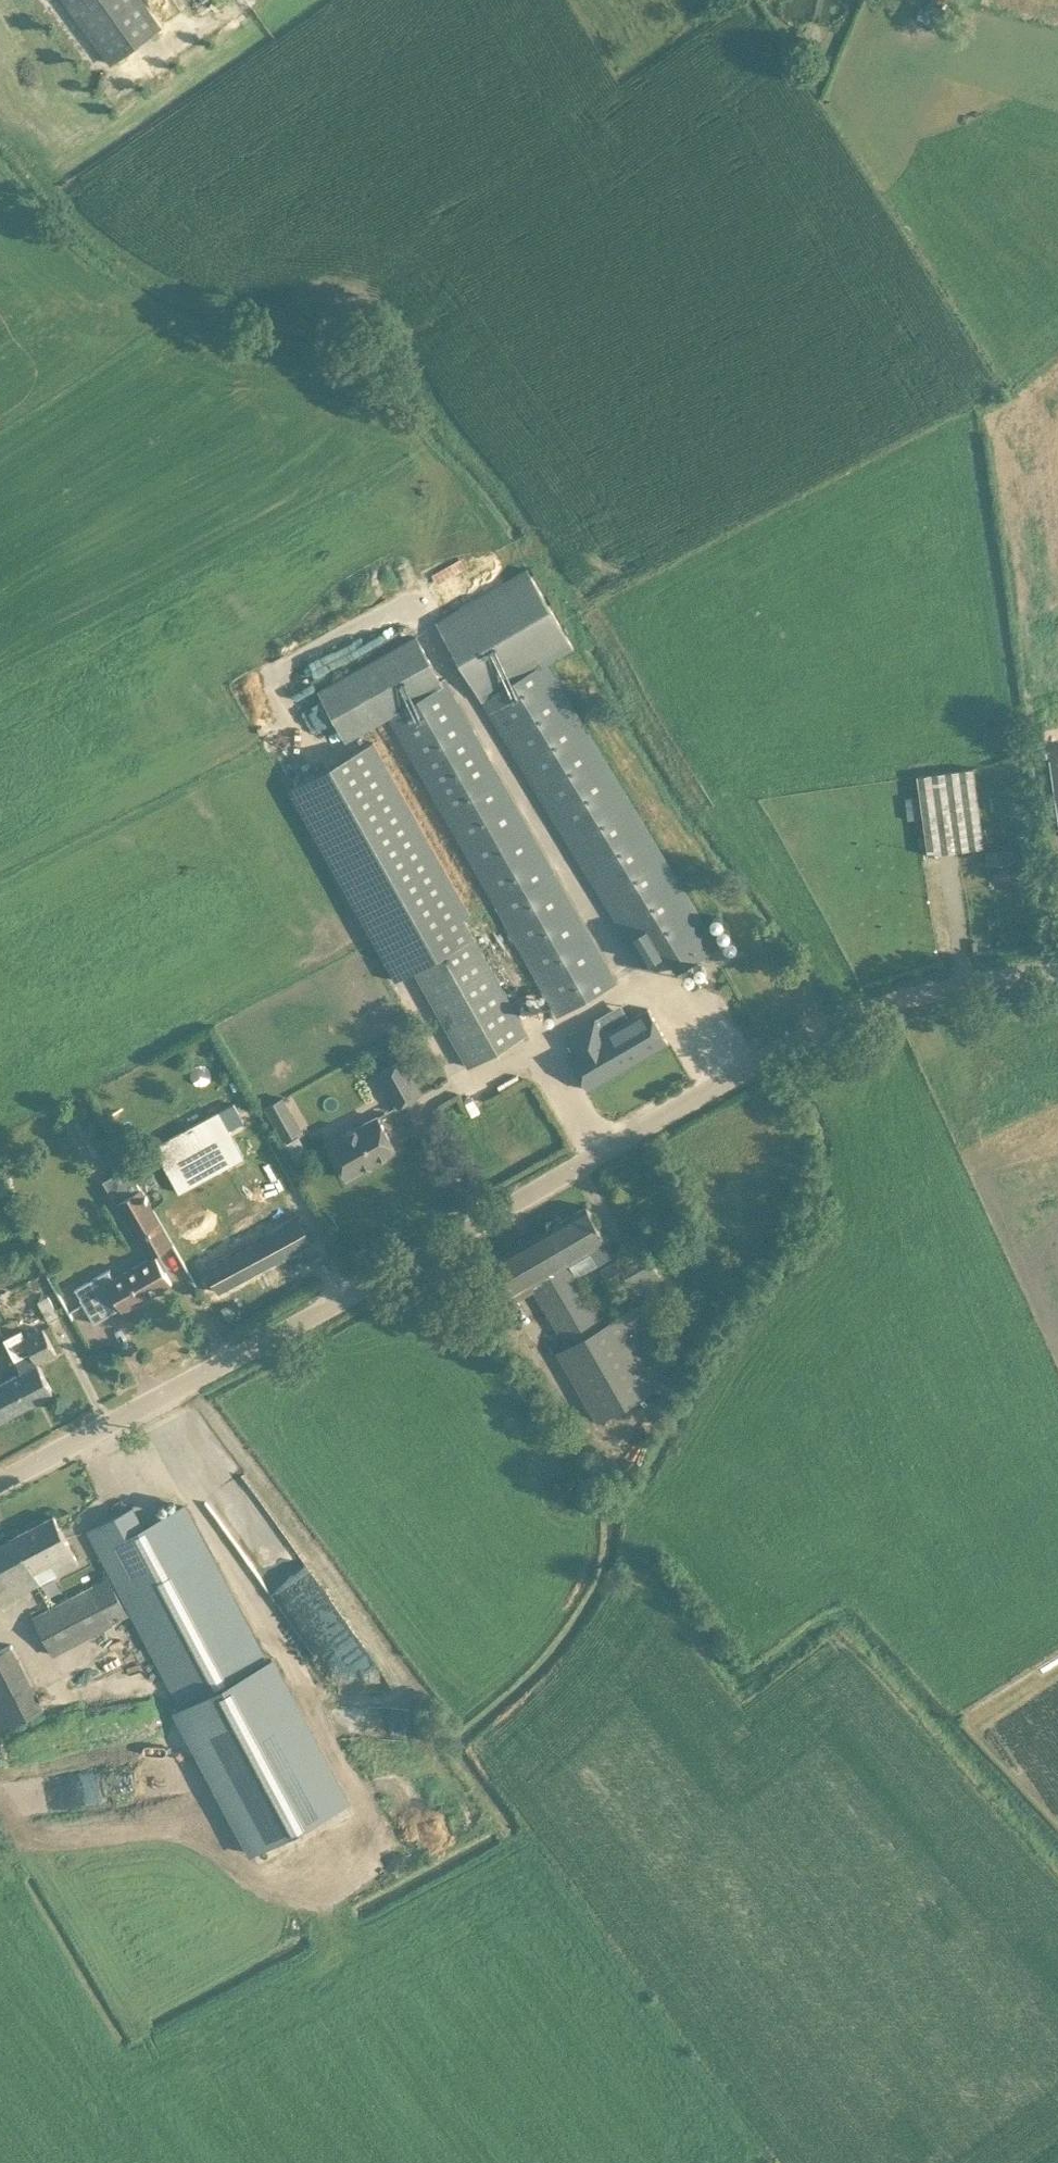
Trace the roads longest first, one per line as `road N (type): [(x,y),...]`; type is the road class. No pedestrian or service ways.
road 1 (unclassified): [(0,1481),(807,1037),(960,983),(1057,970)]

